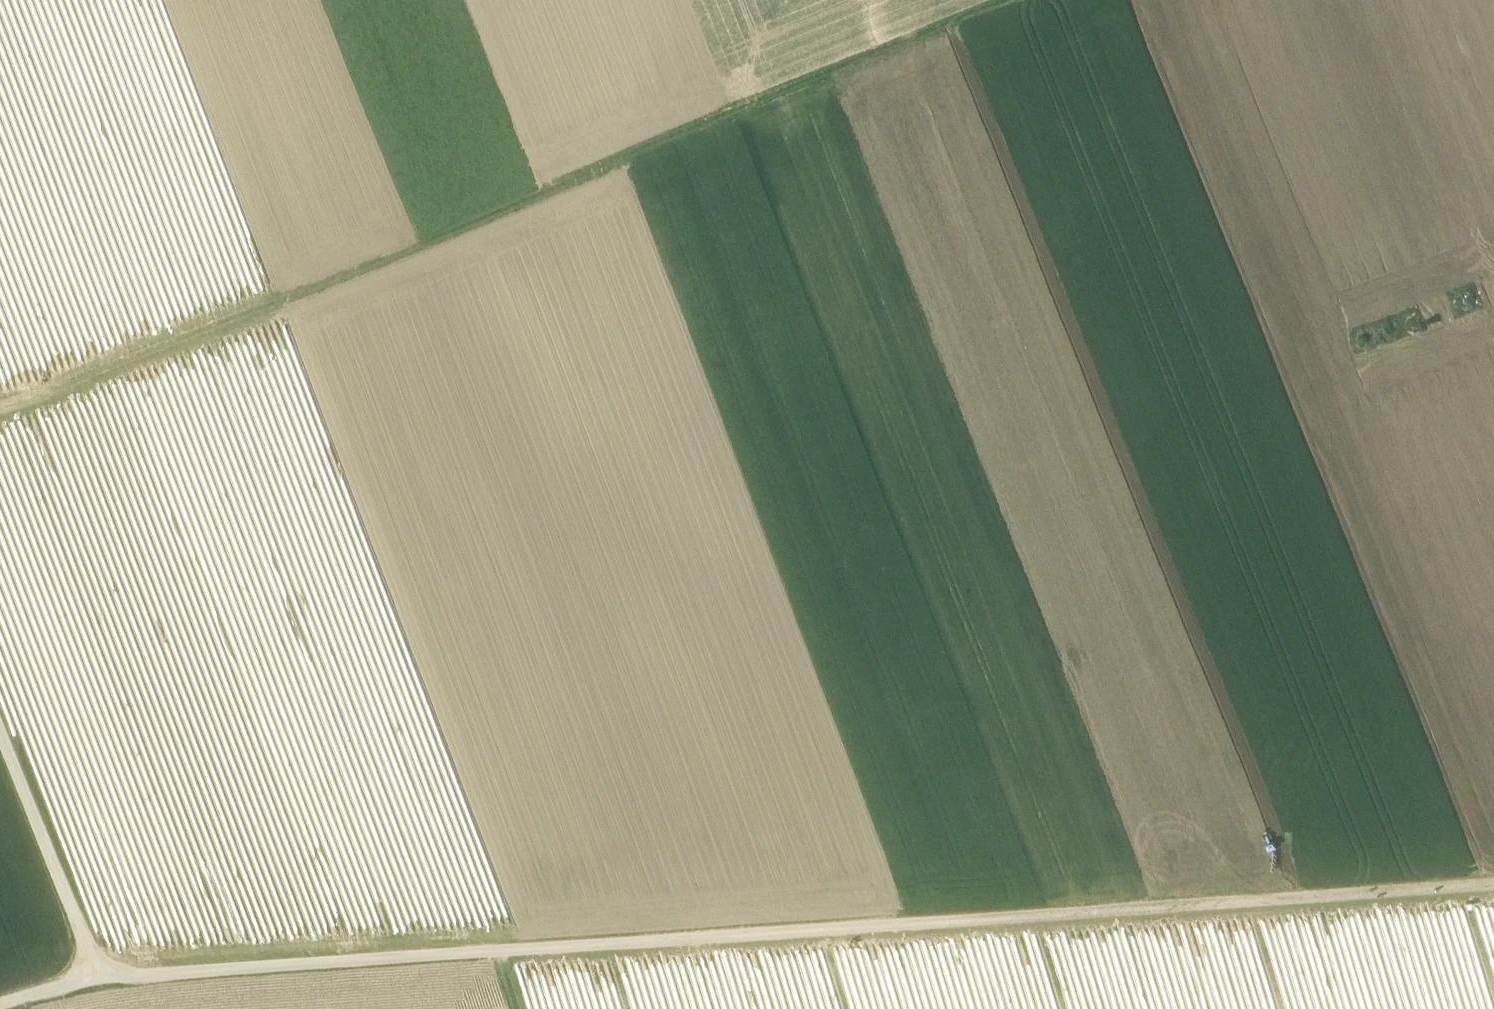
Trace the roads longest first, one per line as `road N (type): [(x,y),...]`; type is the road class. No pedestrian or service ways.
road 1 (unclassified): [(1493,884),(100,977)]
road 2 (track): [(1004,0),(0,406)]
road 3 (track): [(100,977),(0,733)]

